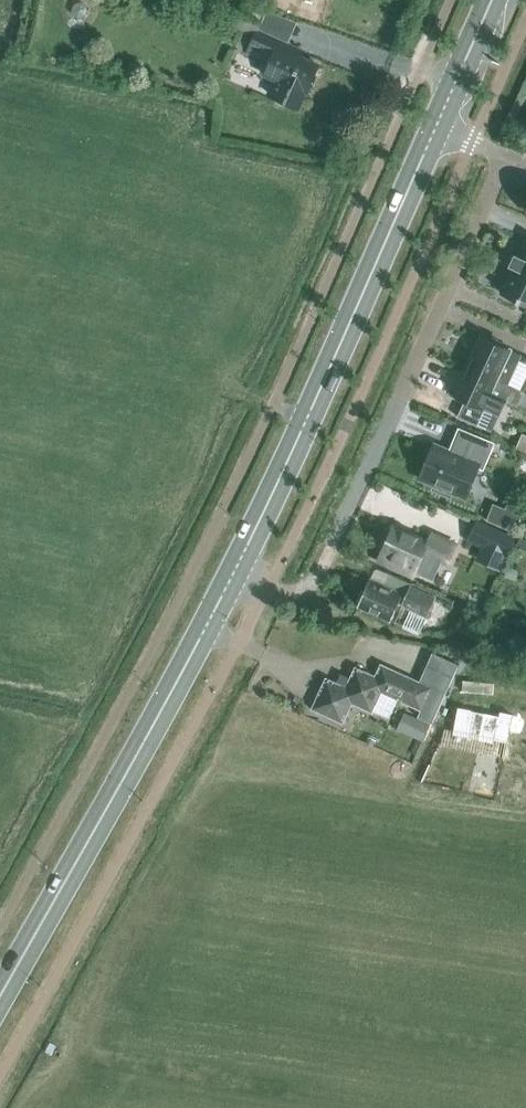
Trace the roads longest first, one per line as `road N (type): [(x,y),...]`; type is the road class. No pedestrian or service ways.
road 1 (primary): [(235,572),(492,0)]
road 2 (residential): [(507,154),(315,577),(280,591),(235,572)]
road 3 (primary): [(0,995),(235,572)]

